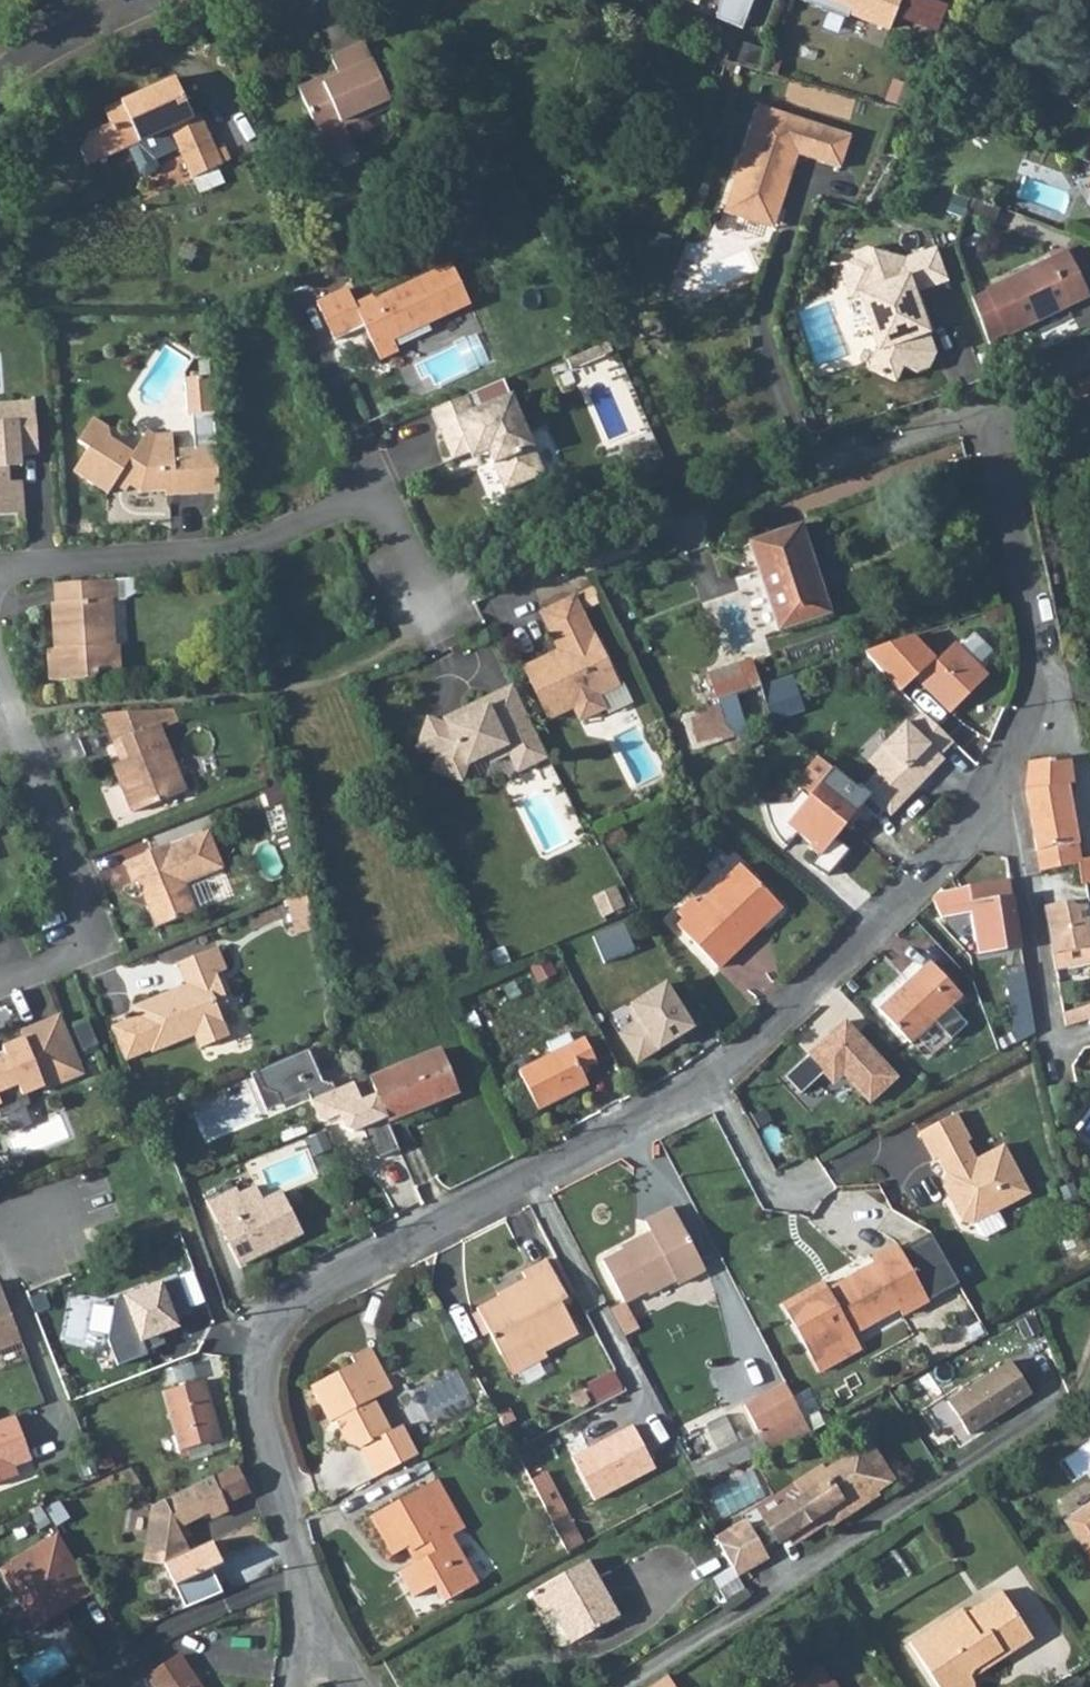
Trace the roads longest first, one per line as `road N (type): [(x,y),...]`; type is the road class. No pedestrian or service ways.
road 1 (residential): [(306,1641),(288,1521),(257,1404),(255,1350),(303,1298),(723,1073),(986,812),(1020,746),(1039,657),(993,408),(1089,360)]
road 2 (residential): [(0,567),(242,544),(365,494),(408,586)]
road 3 (residential): [(0,965),(88,928),(0,691)]
road 4 (residential): [(141,0),(0,77)]

